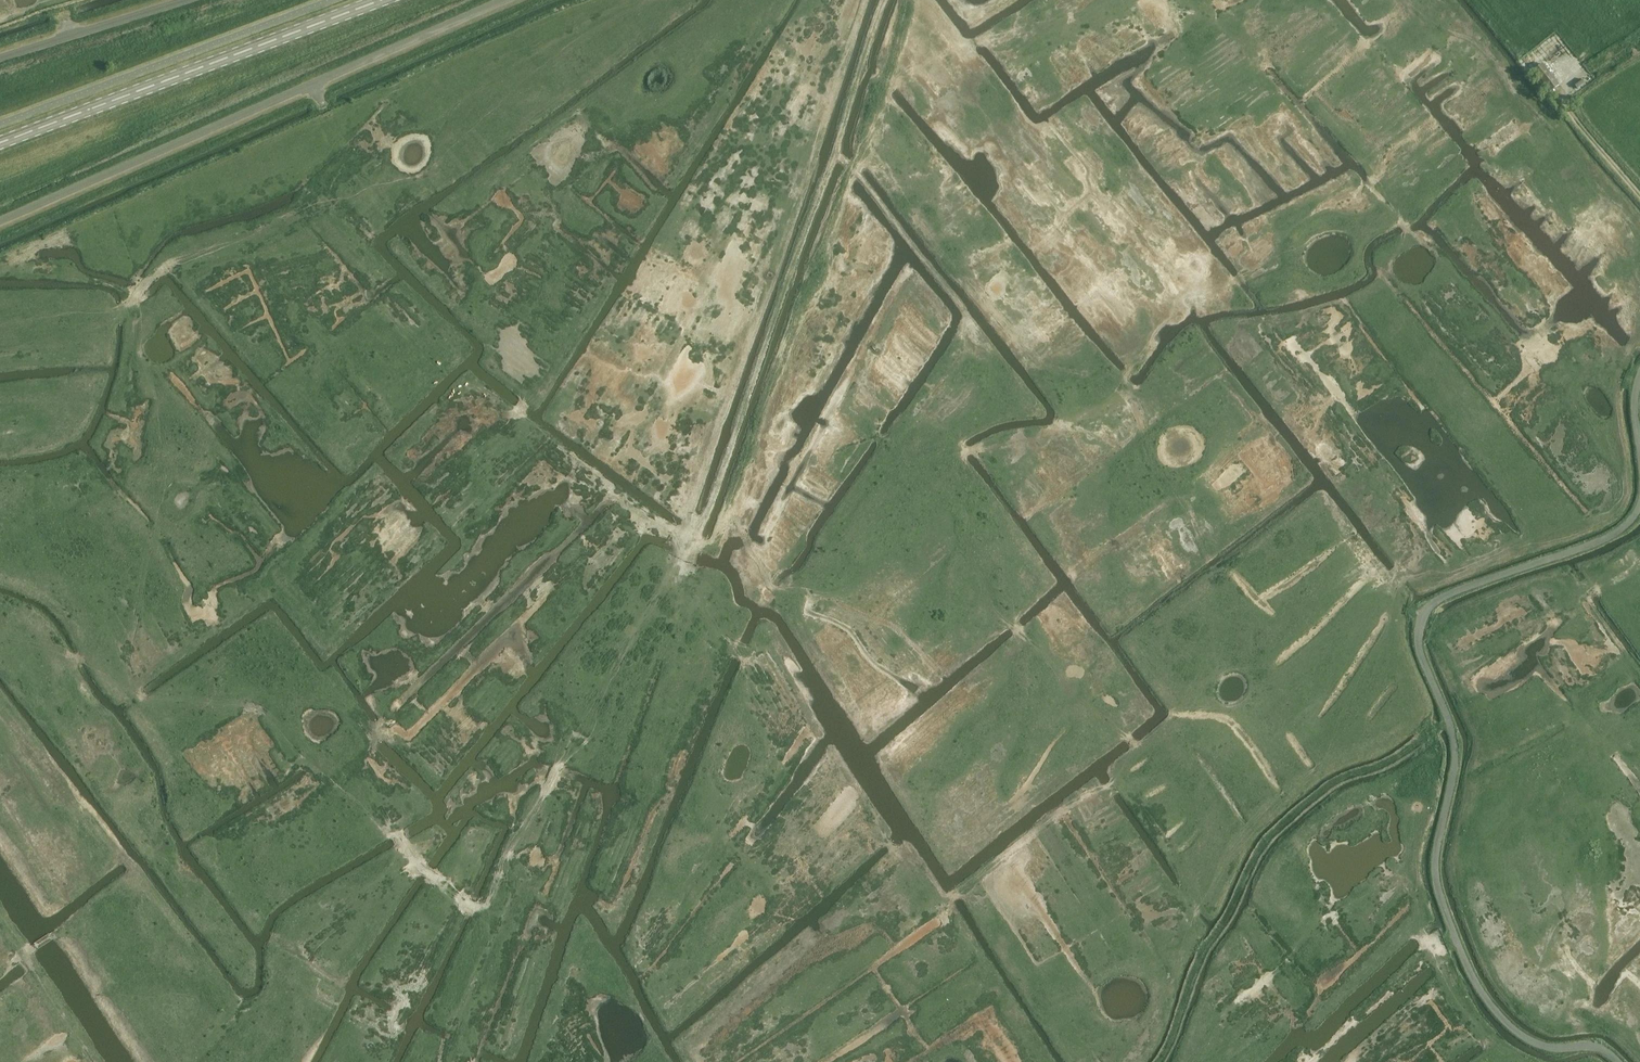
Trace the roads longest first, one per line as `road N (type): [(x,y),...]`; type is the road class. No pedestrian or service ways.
road 1 (unclassified): [(1619,1061),(1607,1052),(1537,1045),(1503,1019),(1471,972),(1437,876),(1456,743),(1420,632),(1441,602),(1592,548),(1631,524),(1639,507)]
road 2 (track): [(695,539),(886,0)]
road 3 (unclassified): [(0,227),(518,0)]
road 4 (track): [(1450,722),(1392,762),(1333,786),(1271,838),(1204,955),(1160,1061)]
road 5 (secondary): [(0,144),(382,0)]
road 6 (unclassified): [(206,0),(0,64)]
road 7 (track): [(1639,194),(1555,94)]

